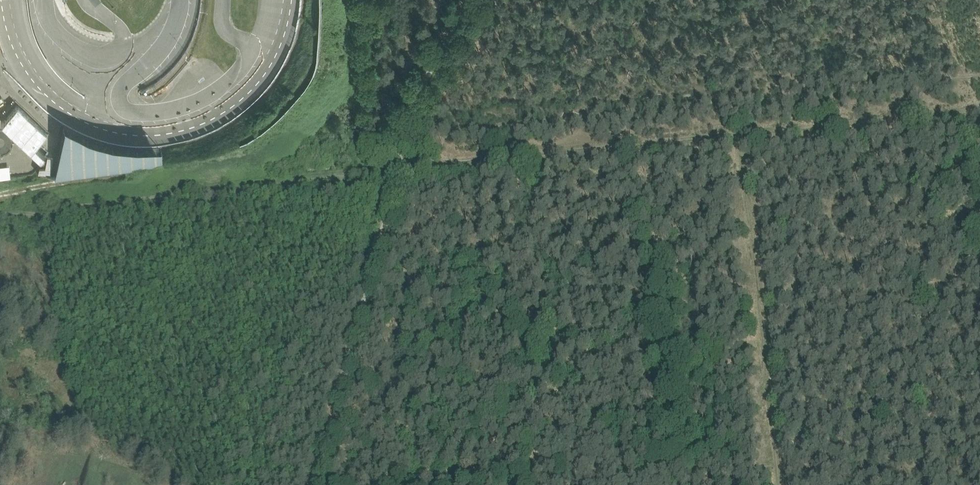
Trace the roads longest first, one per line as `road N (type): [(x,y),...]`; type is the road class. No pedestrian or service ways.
road 1 (track): [(979,108),(468,162)]
road 2 (track): [(0,214),(394,169)]
road 3 (track): [(394,169),(309,484)]
road 4 (track): [(394,169),(403,108),(464,0)]

